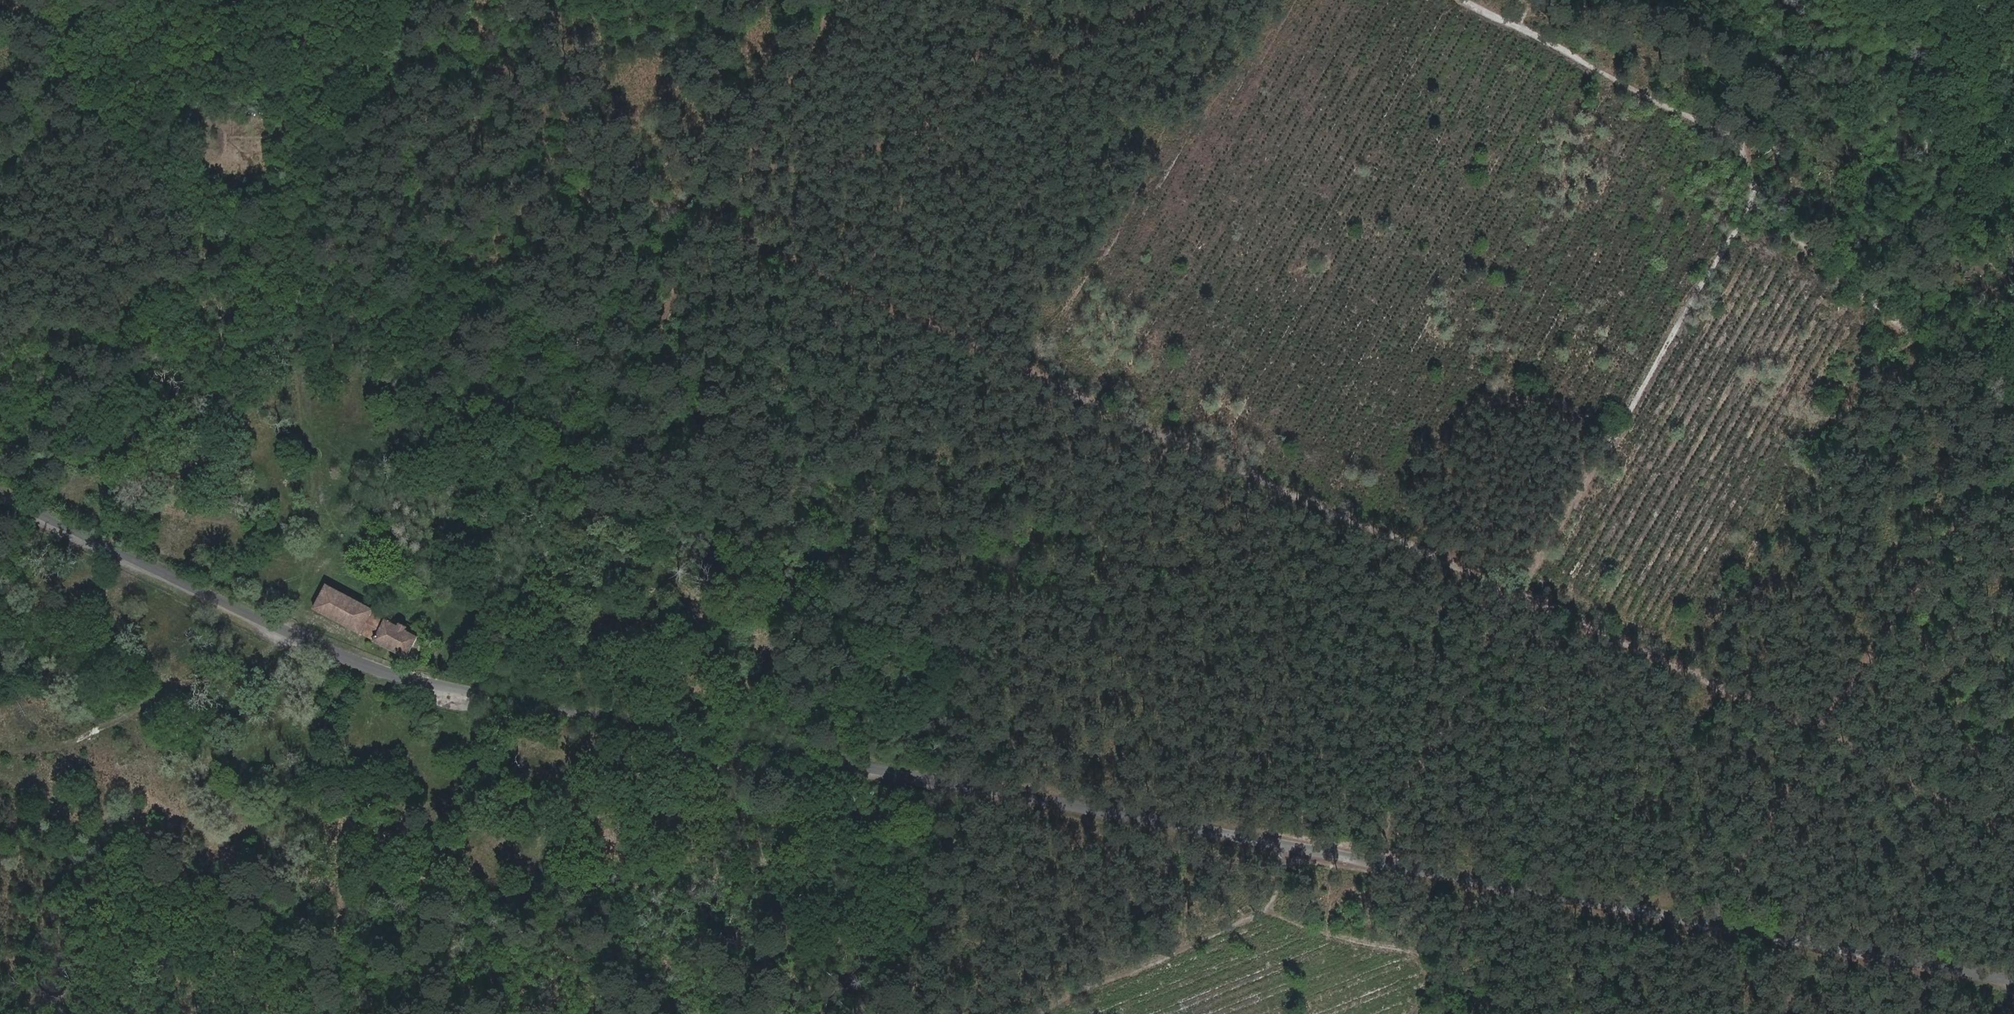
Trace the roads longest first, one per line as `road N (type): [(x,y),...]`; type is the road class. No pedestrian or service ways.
road 1 (unclassified): [(2013,979),(479,695),(305,637),(0,502)]
road 2 (track): [(1964,807),(1826,728),(311,38)]
road 3 (track): [(1373,858),(1518,593),(1745,219),(1756,176)]
road 4 (track): [(285,628),(311,552),(301,243),(310,0)]
road 5 (track): [(1714,922),(1826,728),(1967,515),(2013,545)]
road 6 (track): [(320,1013),(351,895),(206,862),(175,826),(161,777),(119,722),(158,700),(161,652)]
road 7 (track): [(841,0),(624,404)]
road 8 (track): [(751,165),(813,179),(1159,0)]
road 9 (track): [(479,695),(481,729),(605,1013)]
road 10 (track): [(1467,0),(1720,135),(1756,176)]
road 11 (track): [(1042,1013),(1274,910),(1310,846)]
road 12 (track): [(858,286),(1008,0)]
road 13 (track): [(0,749),(119,722)]

